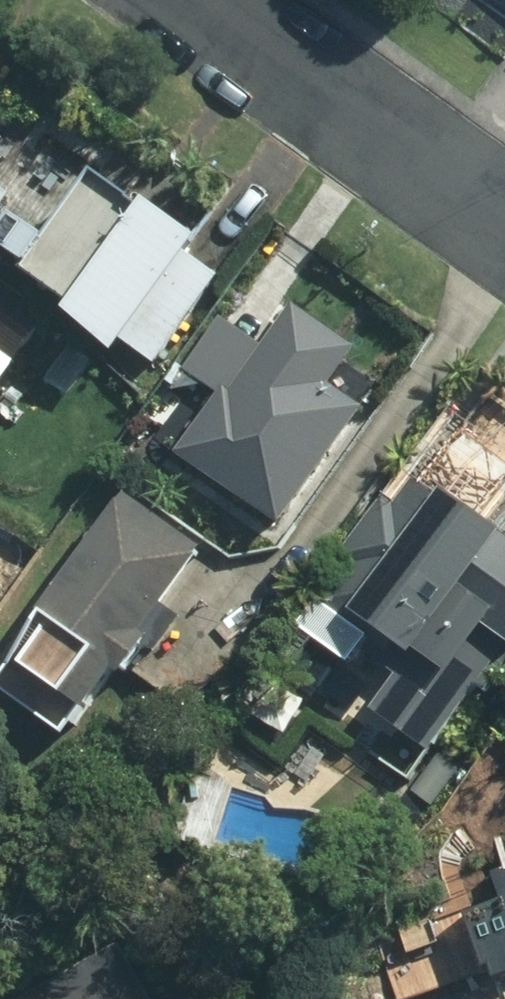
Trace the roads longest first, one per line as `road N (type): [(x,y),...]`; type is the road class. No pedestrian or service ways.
road 1 (residential): [(197,0),(504,224)]

